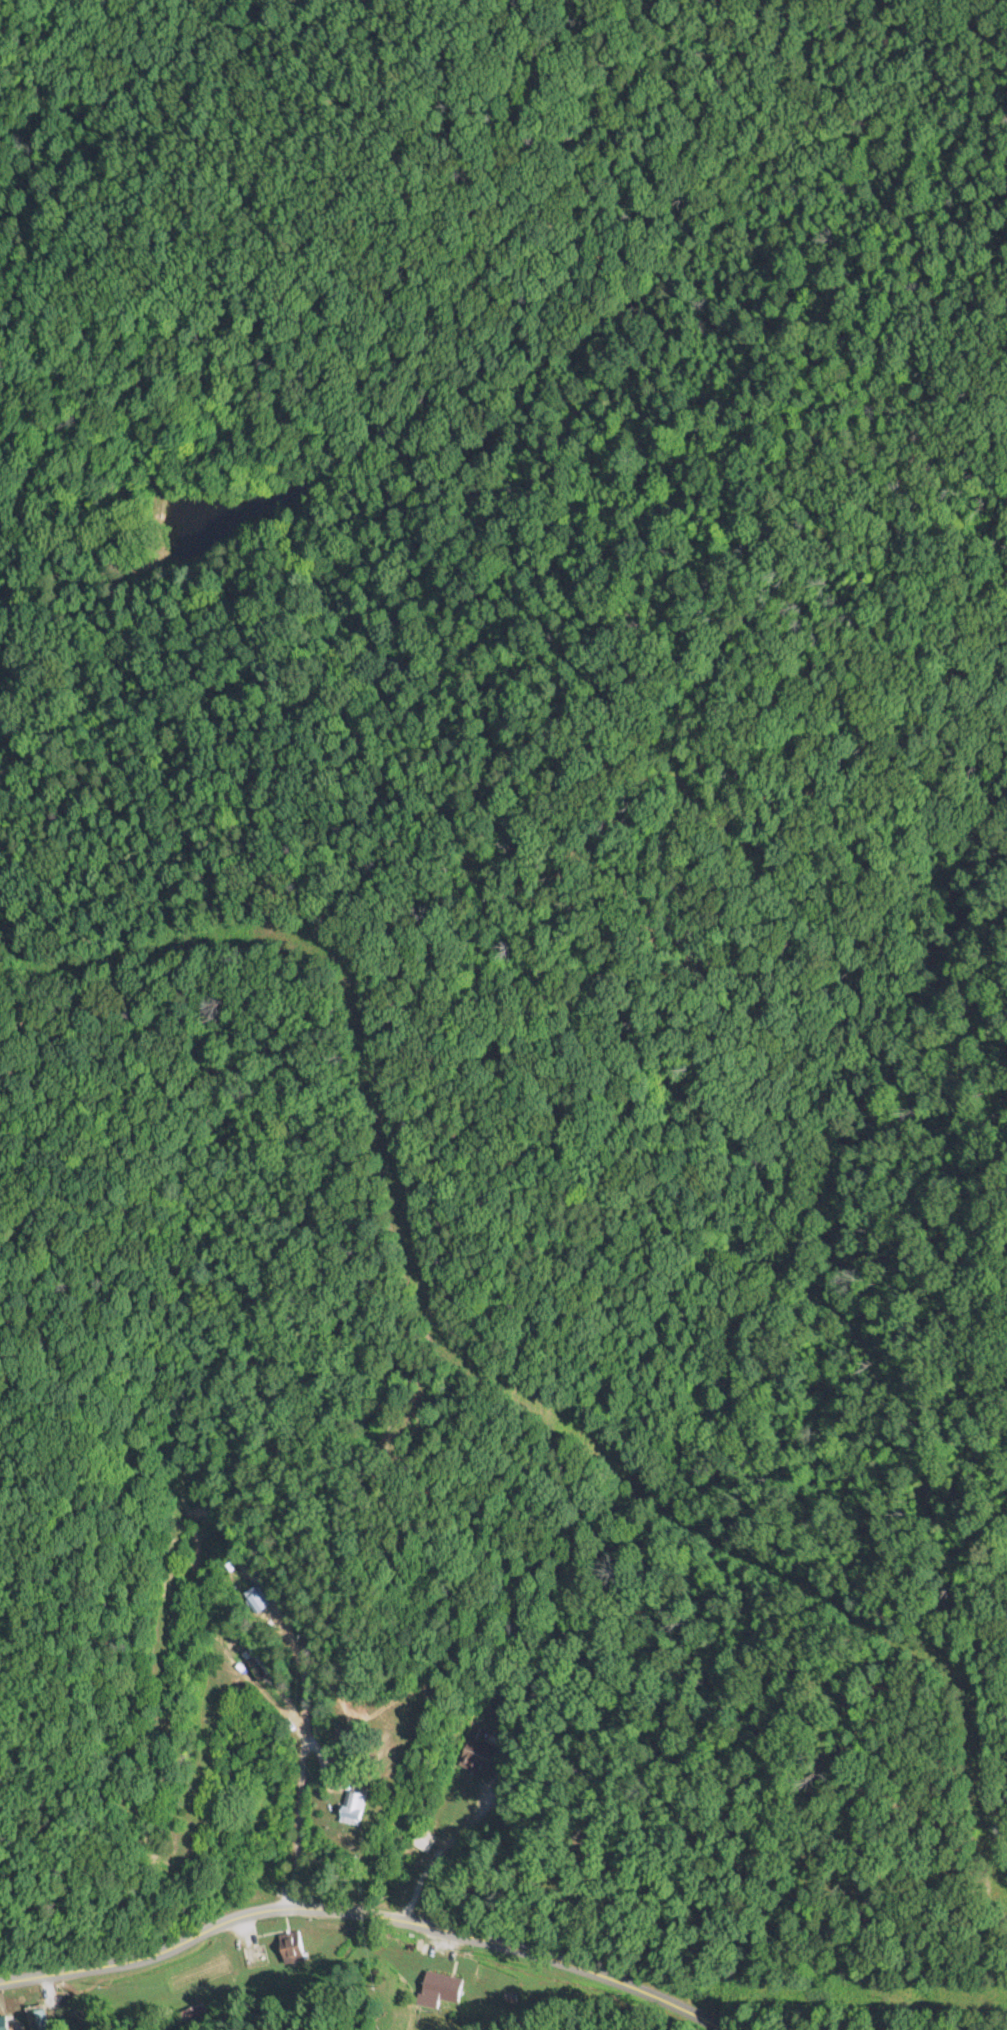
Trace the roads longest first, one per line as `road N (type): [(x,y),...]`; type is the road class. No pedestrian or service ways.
road 1 (tertiary): [(0,1980),(113,1962),(242,1915),(326,1910),(581,1973),(716,2029)]

